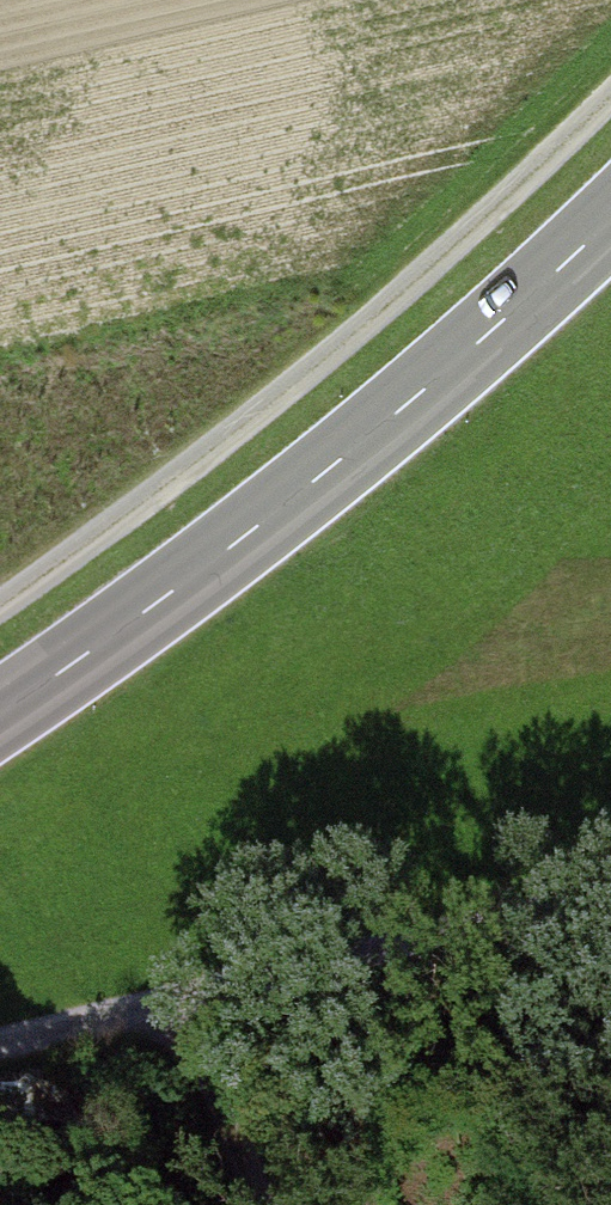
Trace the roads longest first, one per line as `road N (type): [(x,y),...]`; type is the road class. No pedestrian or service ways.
road 1 (track): [(610,104),(89,553),(0,611)]
road 2 (secondary): [(0,714),(164,600),(351,451),(610,220)]
road 3 (track): [(610,931),(169,1003),(0,1045)]
road 4 (track): [(240,1204),(169,1003)]

